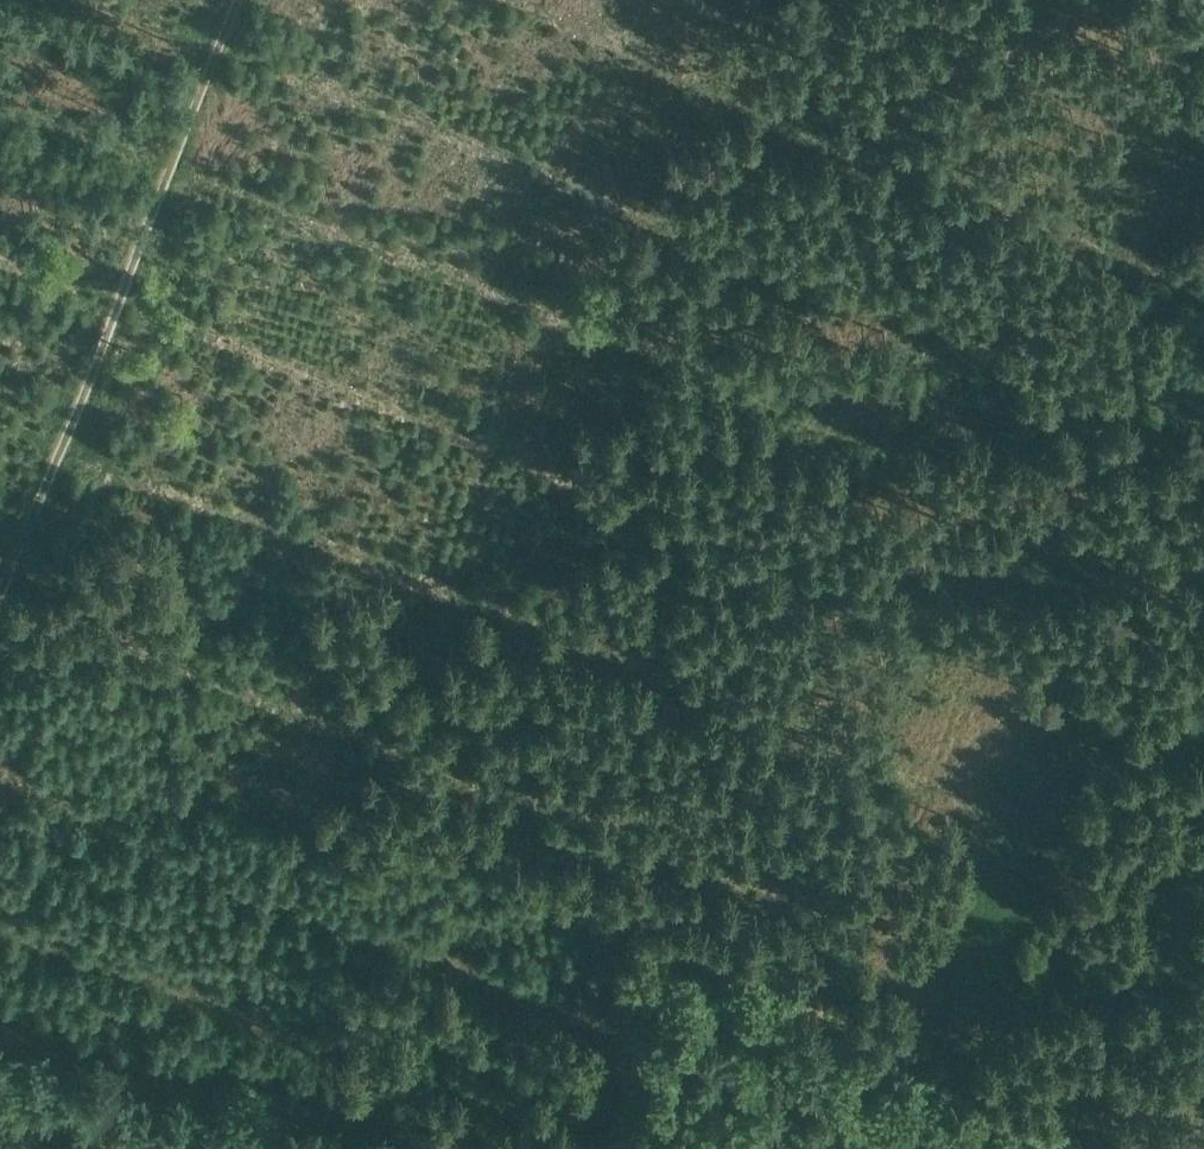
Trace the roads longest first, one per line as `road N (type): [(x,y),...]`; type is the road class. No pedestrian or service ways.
road 1 (track): [(0,728),(272,0)]

